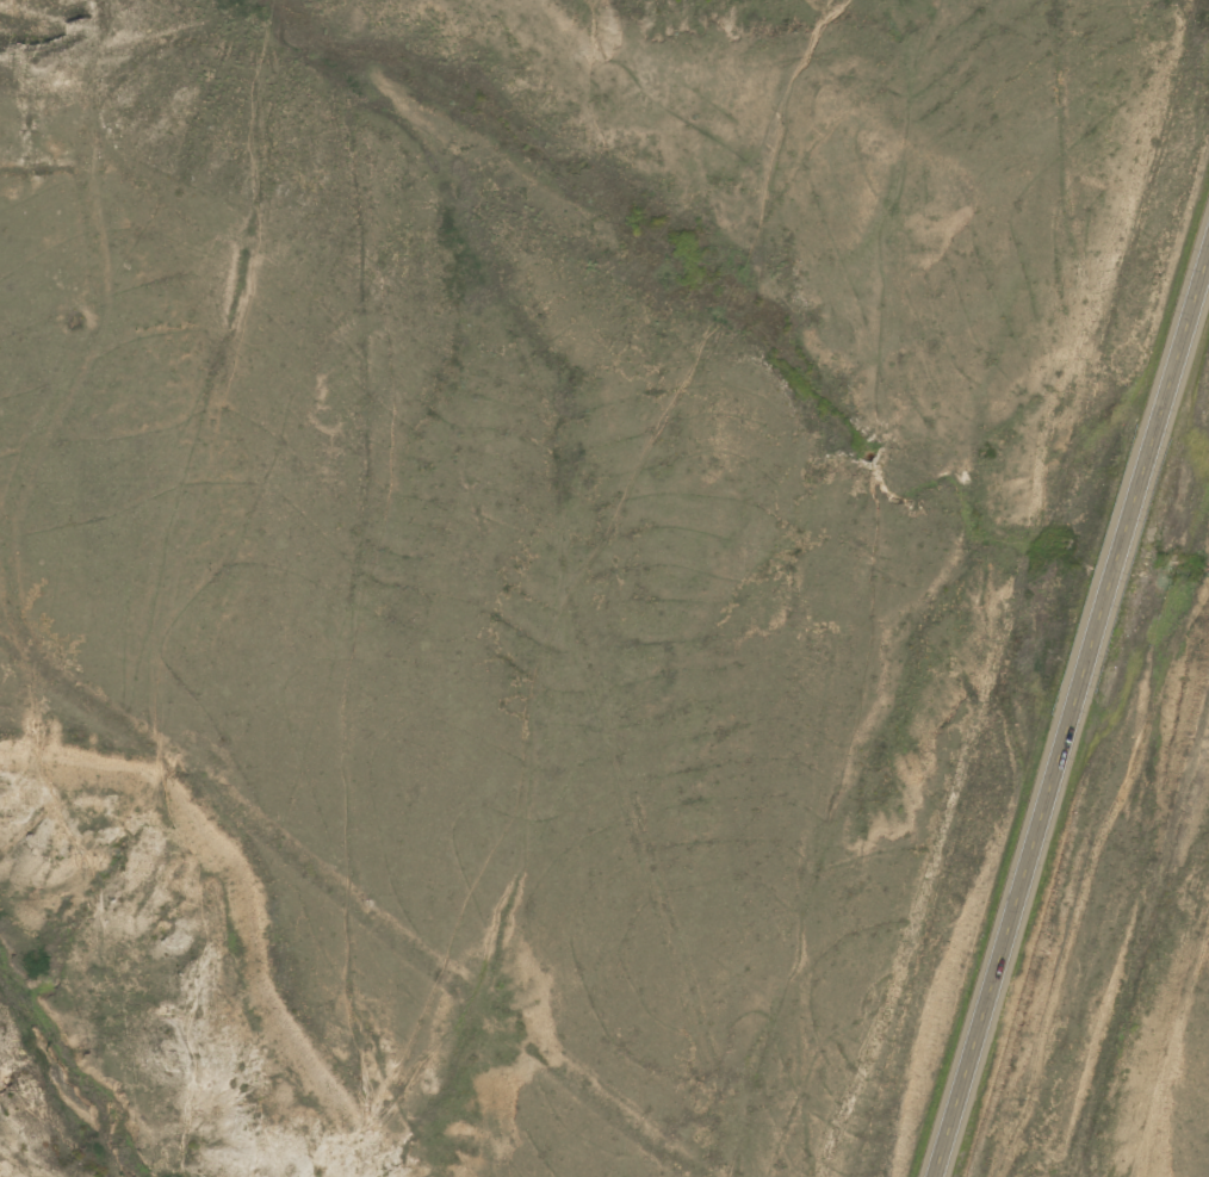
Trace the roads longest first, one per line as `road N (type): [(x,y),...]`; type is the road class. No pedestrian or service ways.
road 1 (primary): [(931,1176),(1208,247)]

